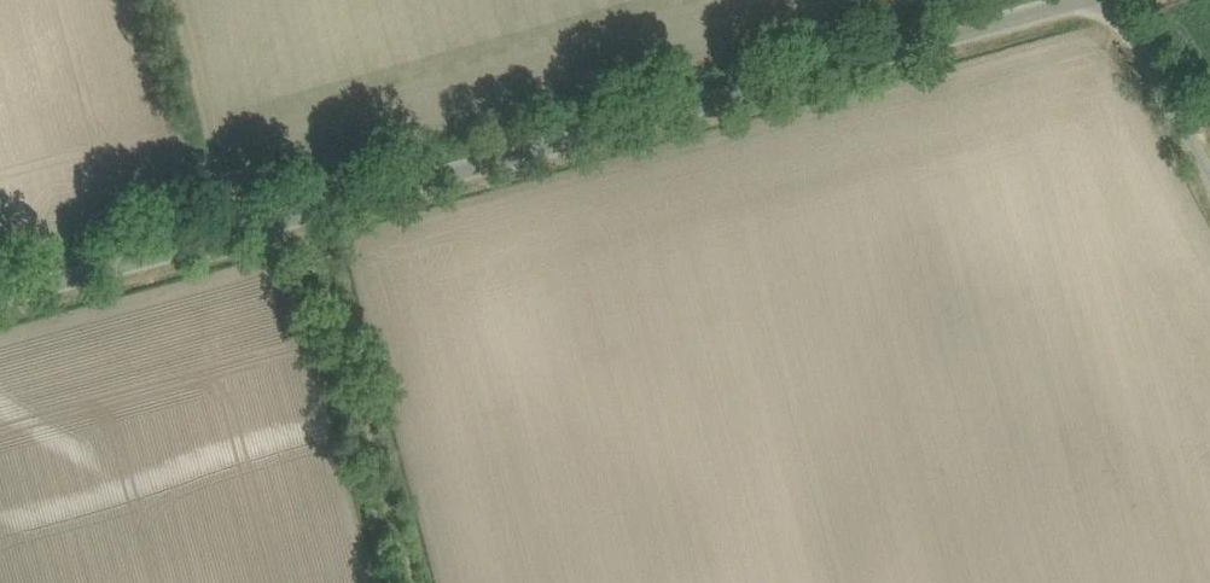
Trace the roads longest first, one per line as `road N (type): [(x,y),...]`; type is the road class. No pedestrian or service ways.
road 1 (unclassified): [(0,296),(1079,0)]
road 2 (track): [(295,214),(396,582)]
road 3 (unclassified): [(1209,183),(1109,0)]

